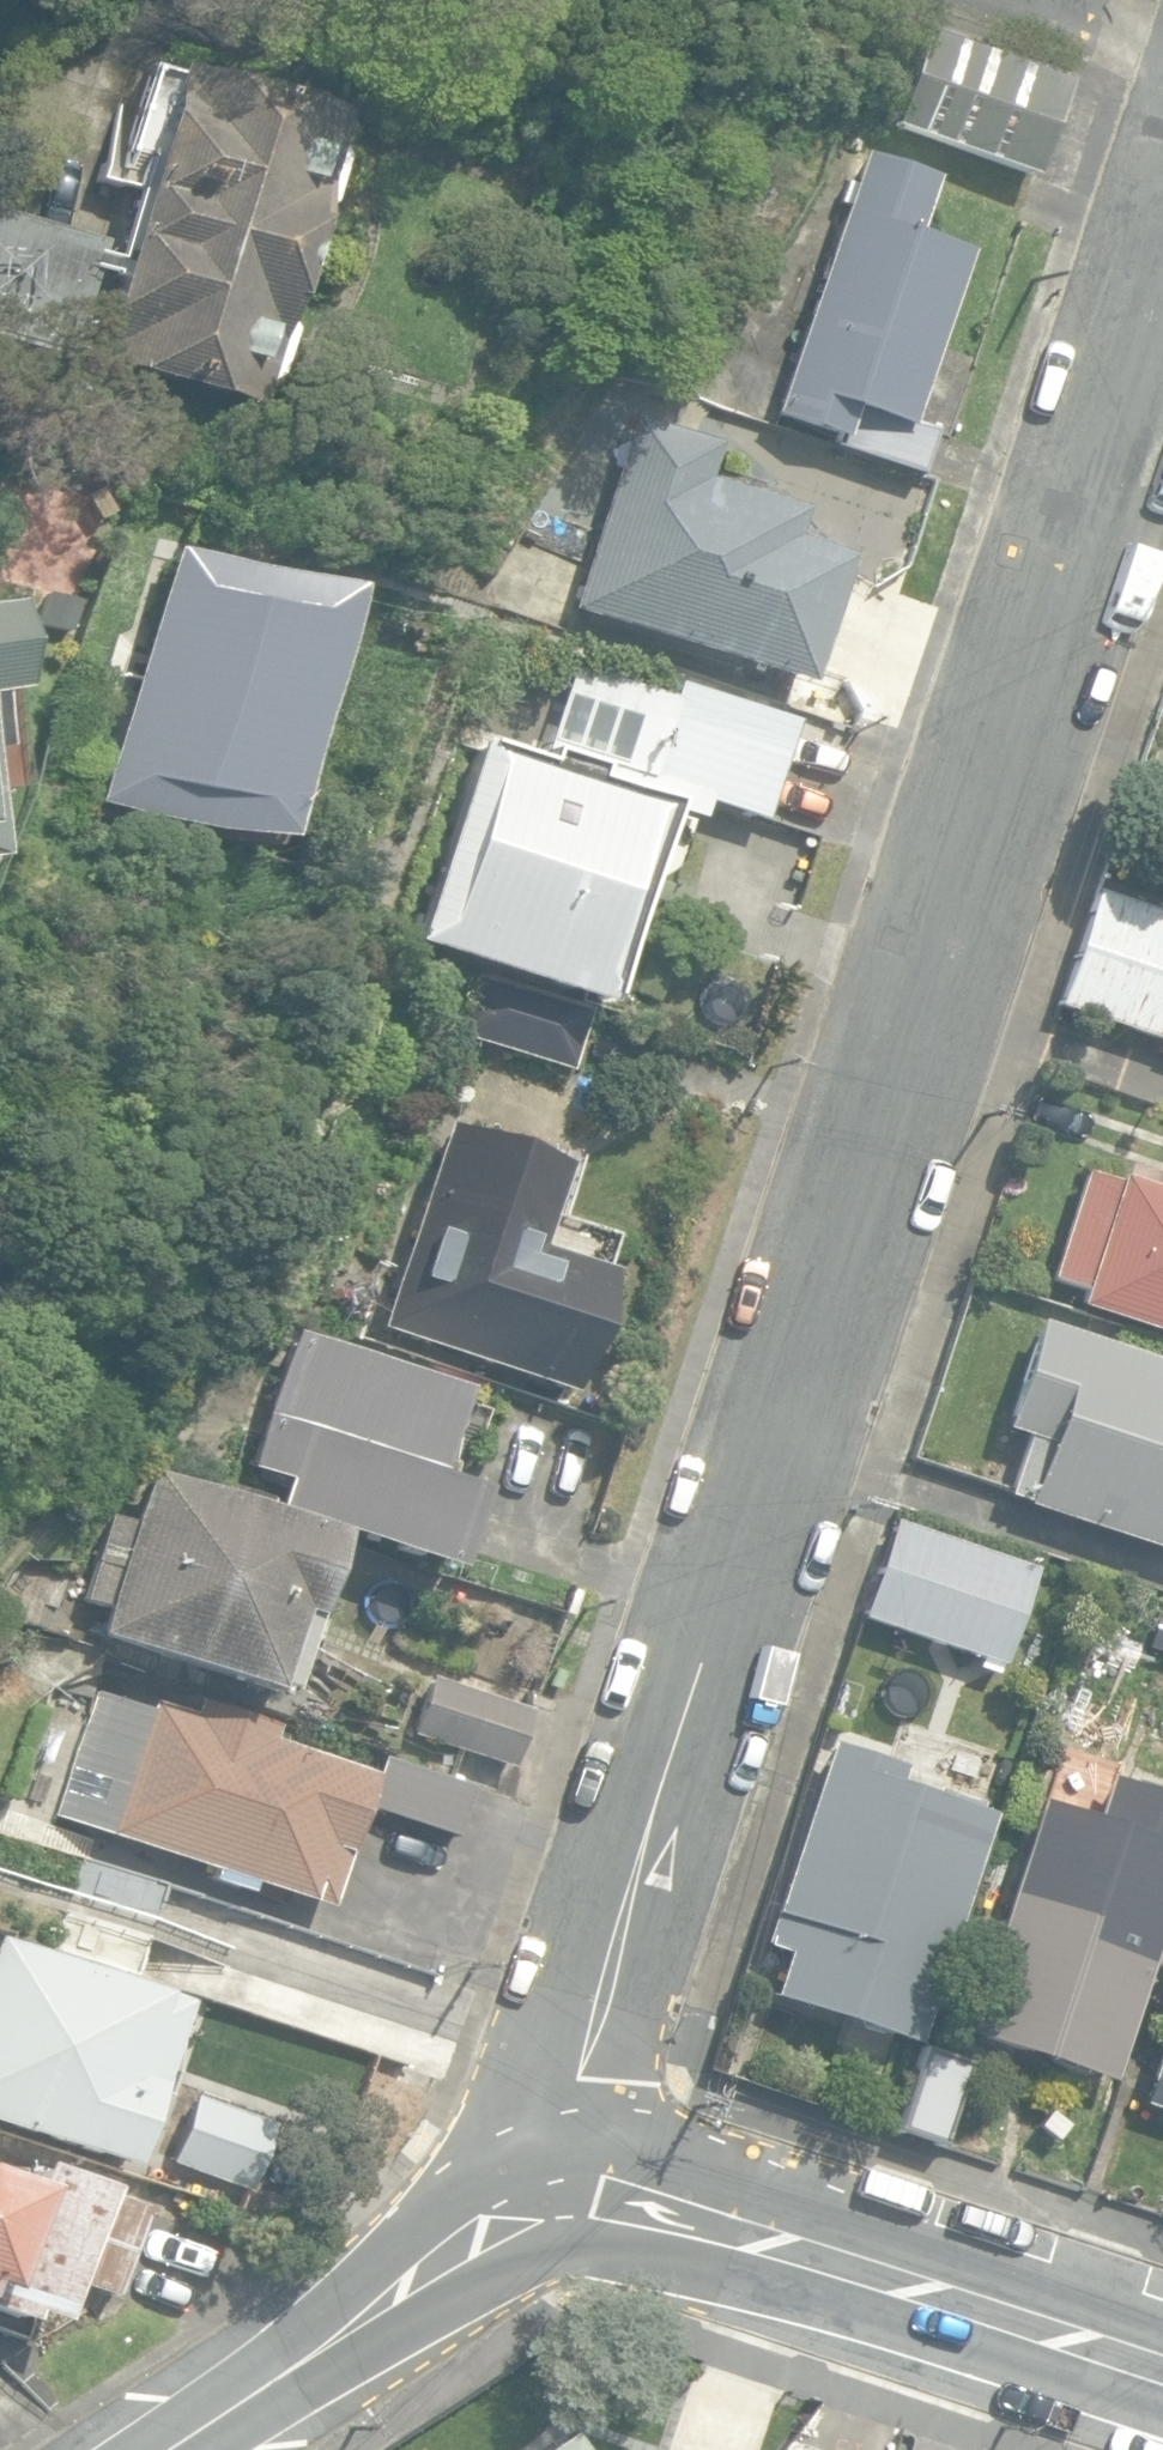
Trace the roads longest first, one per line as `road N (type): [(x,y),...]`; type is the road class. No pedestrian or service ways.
road 1 (residential): [(1162,228),(564,2122),(552,2197)]
road 2 (tertiary): [(552,2197),(638,2203),(1162,2373)]
road 3 (tertiary): [(166,2449),(552,2197)]
road 4 (residential): [(1162,42),(1037,0)]

